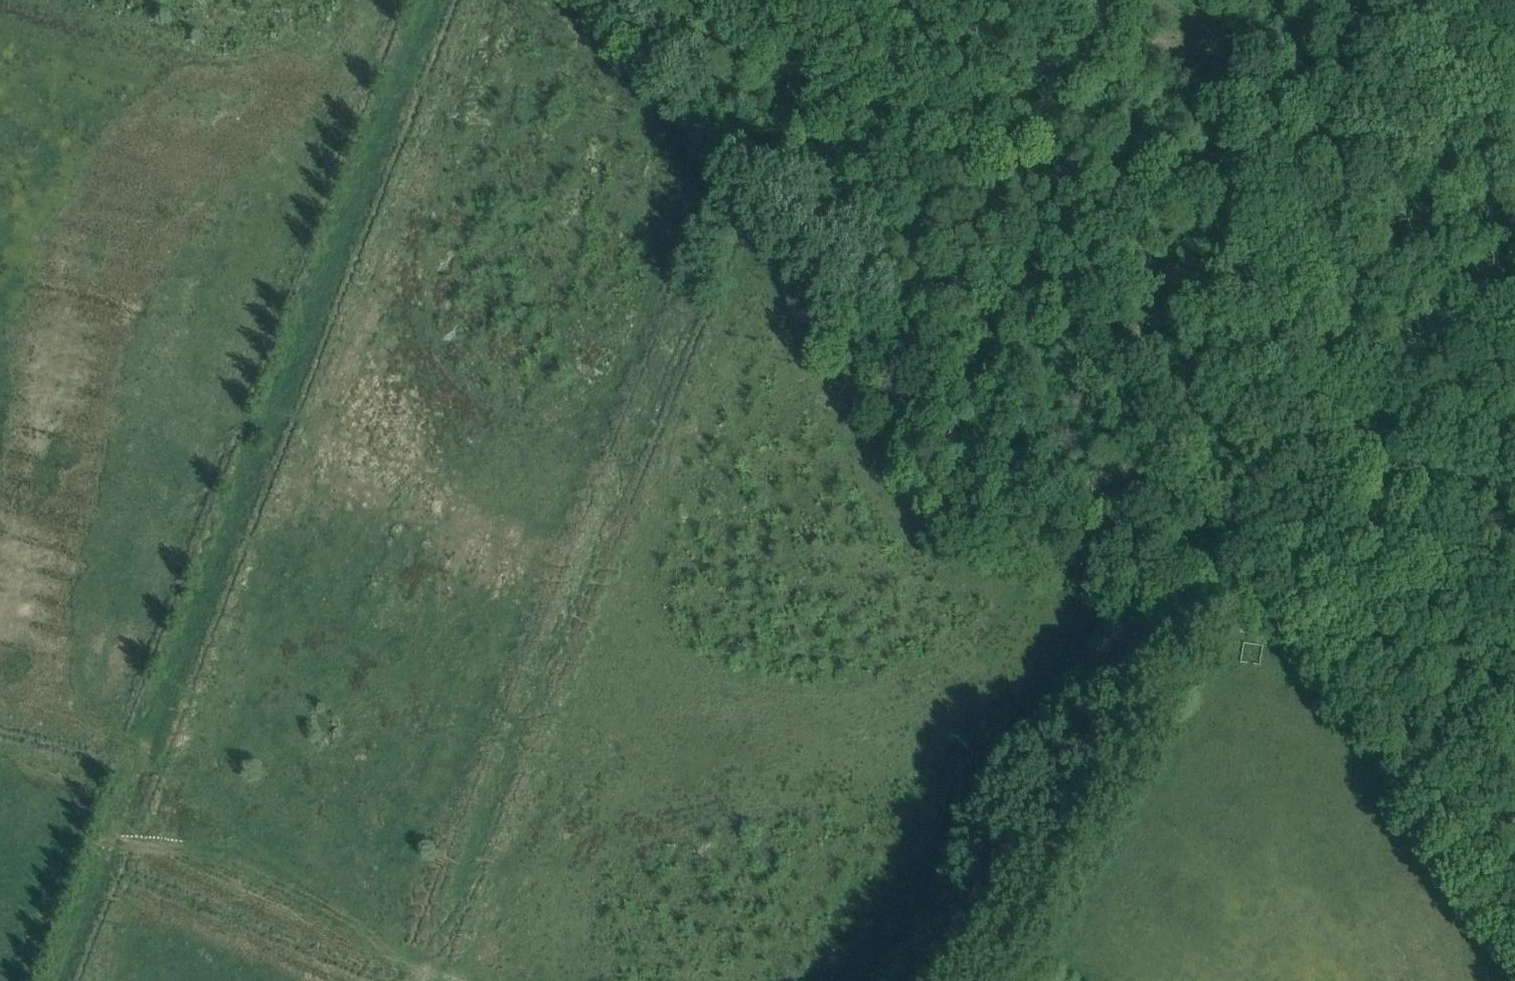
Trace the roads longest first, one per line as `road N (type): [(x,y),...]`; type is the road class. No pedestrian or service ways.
road 1 (track): [(1237,579),(981,980)]
road 2 (track): [(1373,0),(1260,89)]
road 3 (track): [(1260,89),(1161,0)]

